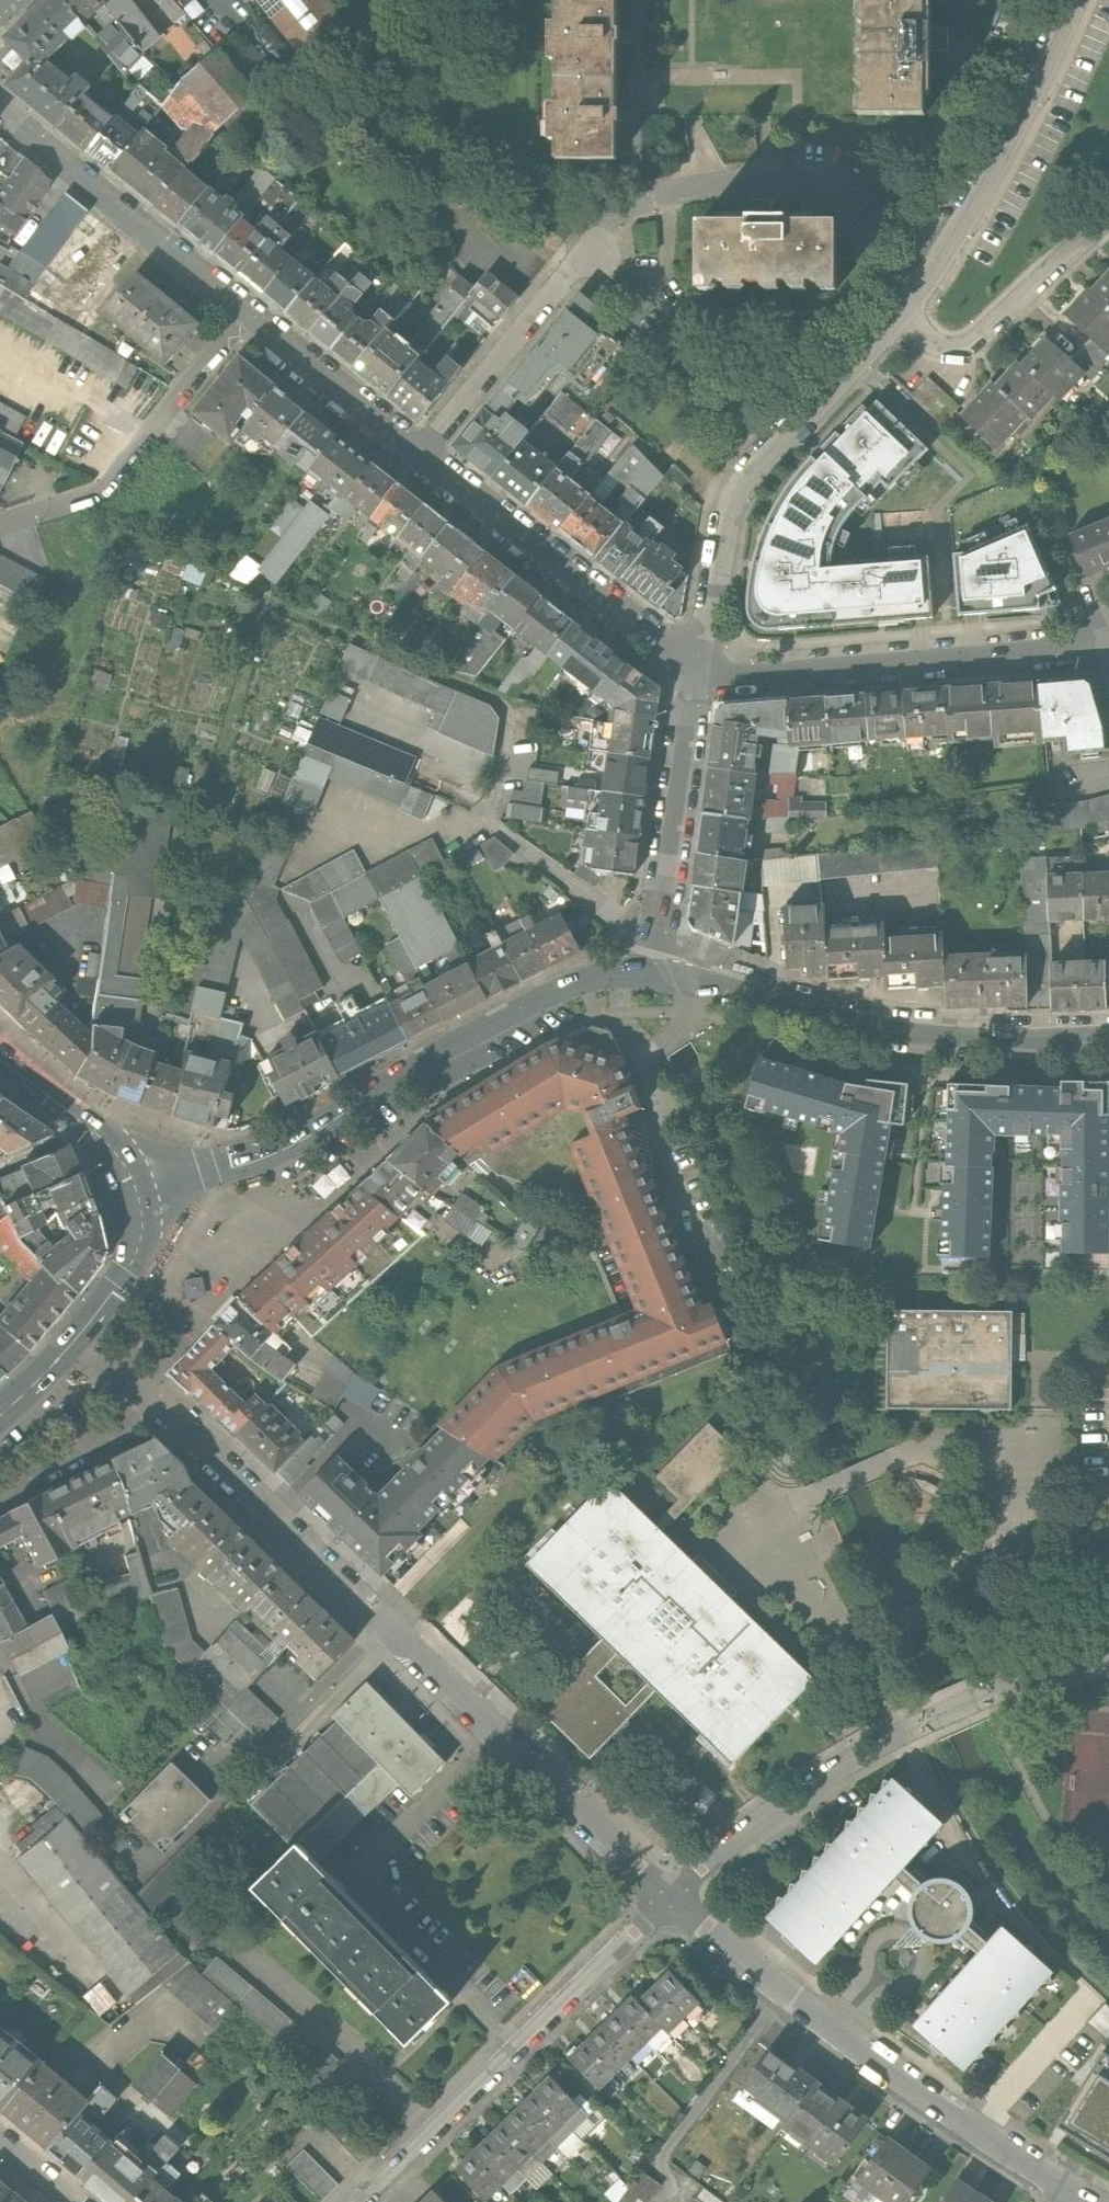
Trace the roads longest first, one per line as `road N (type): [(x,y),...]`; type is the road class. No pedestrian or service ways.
road 1 (residential): [(667,1901),(181,1424)]
road 2 (residential): [(423,455),(602,227),(638,205),(745,183),(833,186),(905,206),(952,235)]
road 3 (secondary): [(136,1181),(266,1155),(565,989),(655,972)]
road 4 (residential): [(423,455),(89,187),(0,103)]
road 5 (residential): [(667,1901),(940,2106),(1071,2191)]
road 6 (secondary): [(655,972),(839,1023),(934,1039),(1108,1042)]
road 7 (residential): [(897,316),(736,479),(723,512),(697,678)]
road 8 (residential): [(362,2201),(667,1901)]
road 9 (residential): [(697,678),(1038,653),(1103,626)]
road 10 (residential): [(697,678),(423,455)]
road 11 (residential): [(928,1721),(734,1840),(667,1901)]
road 12 (residential): [(697,678),(655,972)]
road 13 (residential): [(897,316),(934,346),(966,346),(1108,216)]
road 14 (residential): [(1076,0),(952,235)]
road 15 (secondary): [(136,1181),(110,1144),(0,1061)]
road 16 (residential): [(0,1496),(115,1425),(145,1392)]
road 17 (secondary): [(83,1332),(136,1257),(143,1232),(136,1181)]
road 18 (residential): [(1108,1659),(982,1696)]

